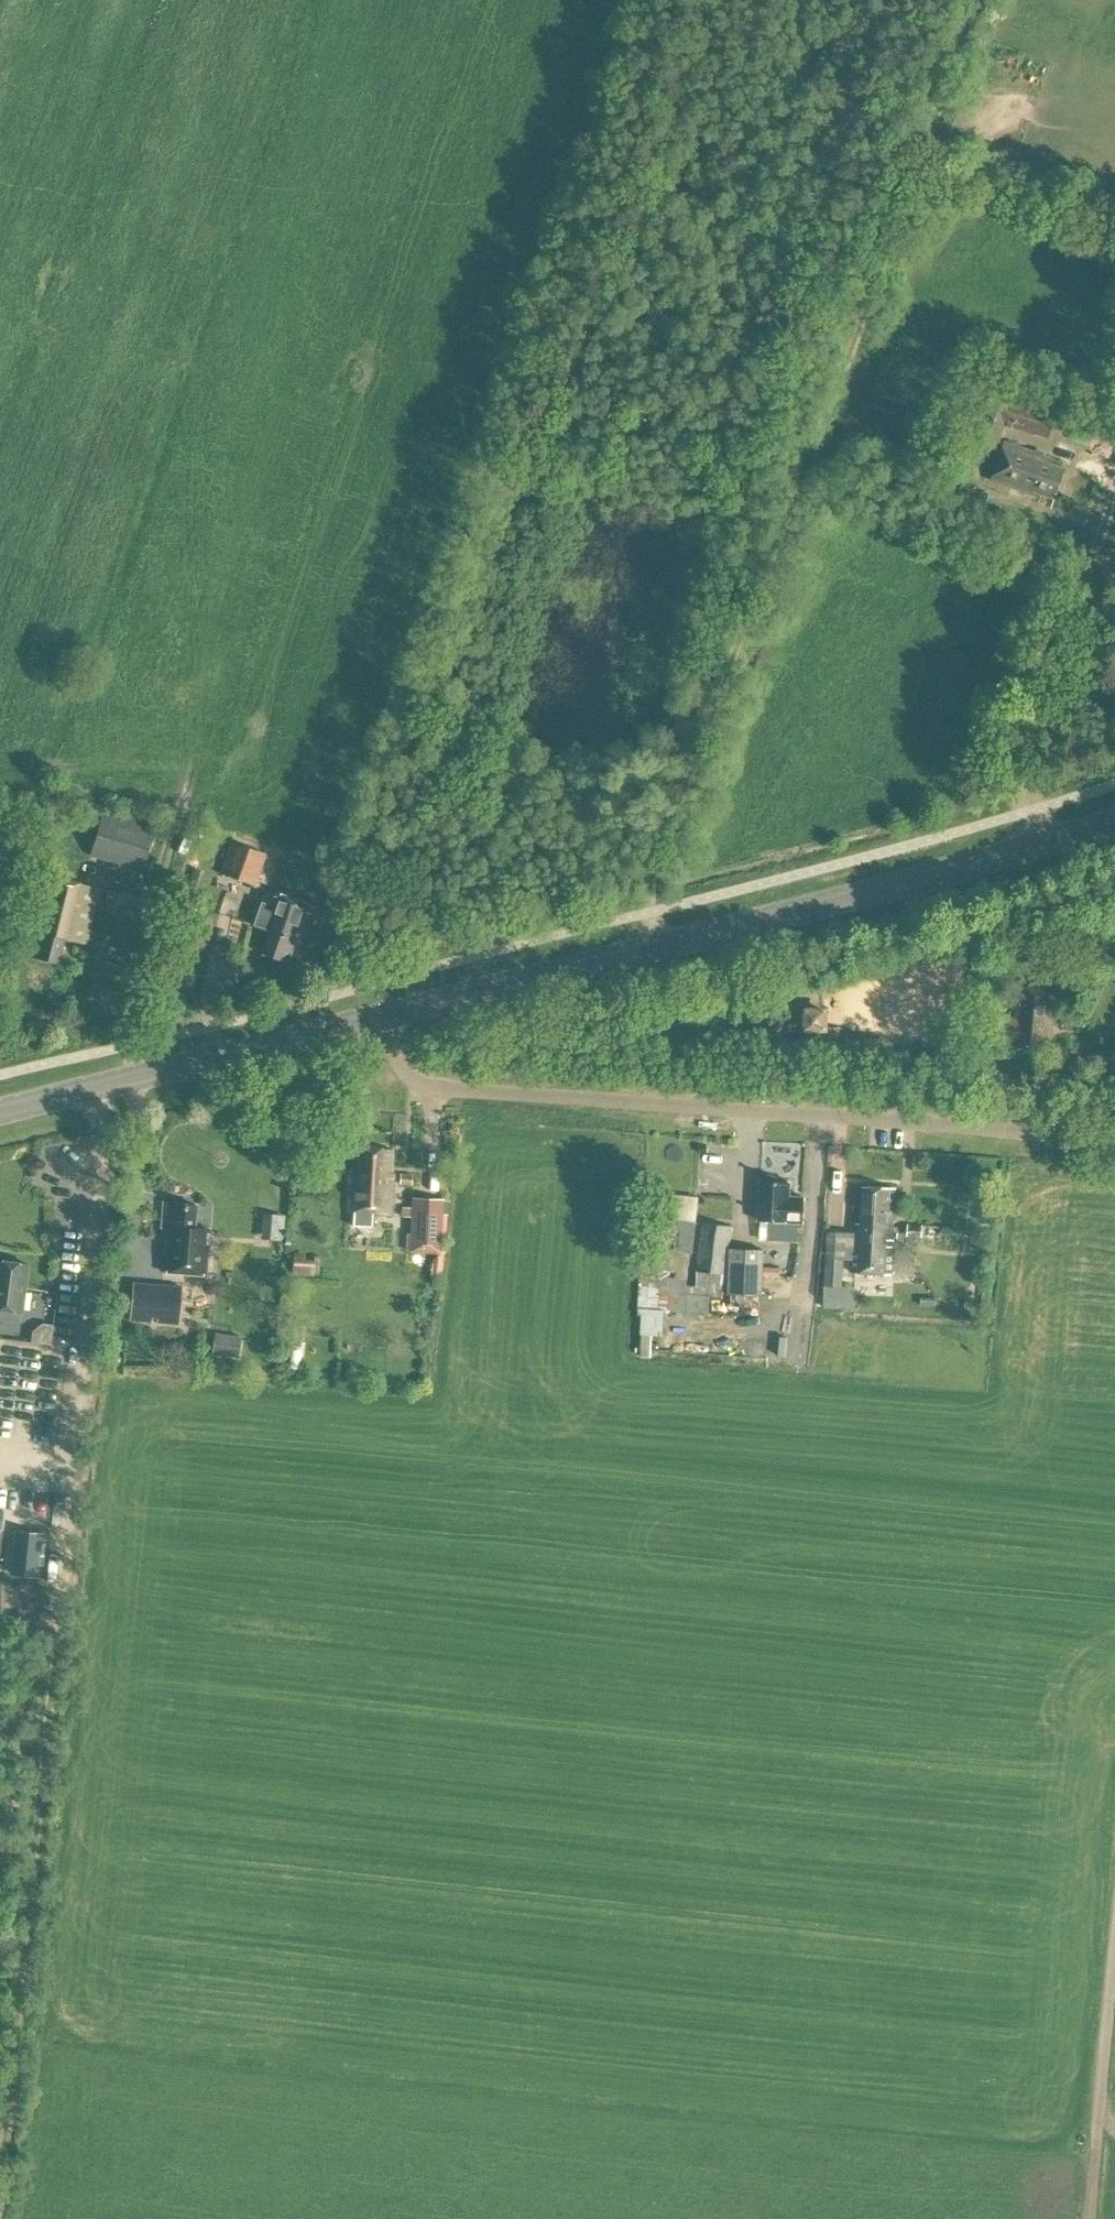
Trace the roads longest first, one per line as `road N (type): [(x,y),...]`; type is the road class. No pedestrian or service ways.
road 1 (track): [(658,945),(654,869),(816,451),(978,0)]
road 2 (unclassified): [(1114,1139),(433,1089),(398,1063),(384,1017)]
road 3 (tertiary): [(384,1017),(1114,817)]
road 4 (tertiary): [(0,1111),(384,1017)]

